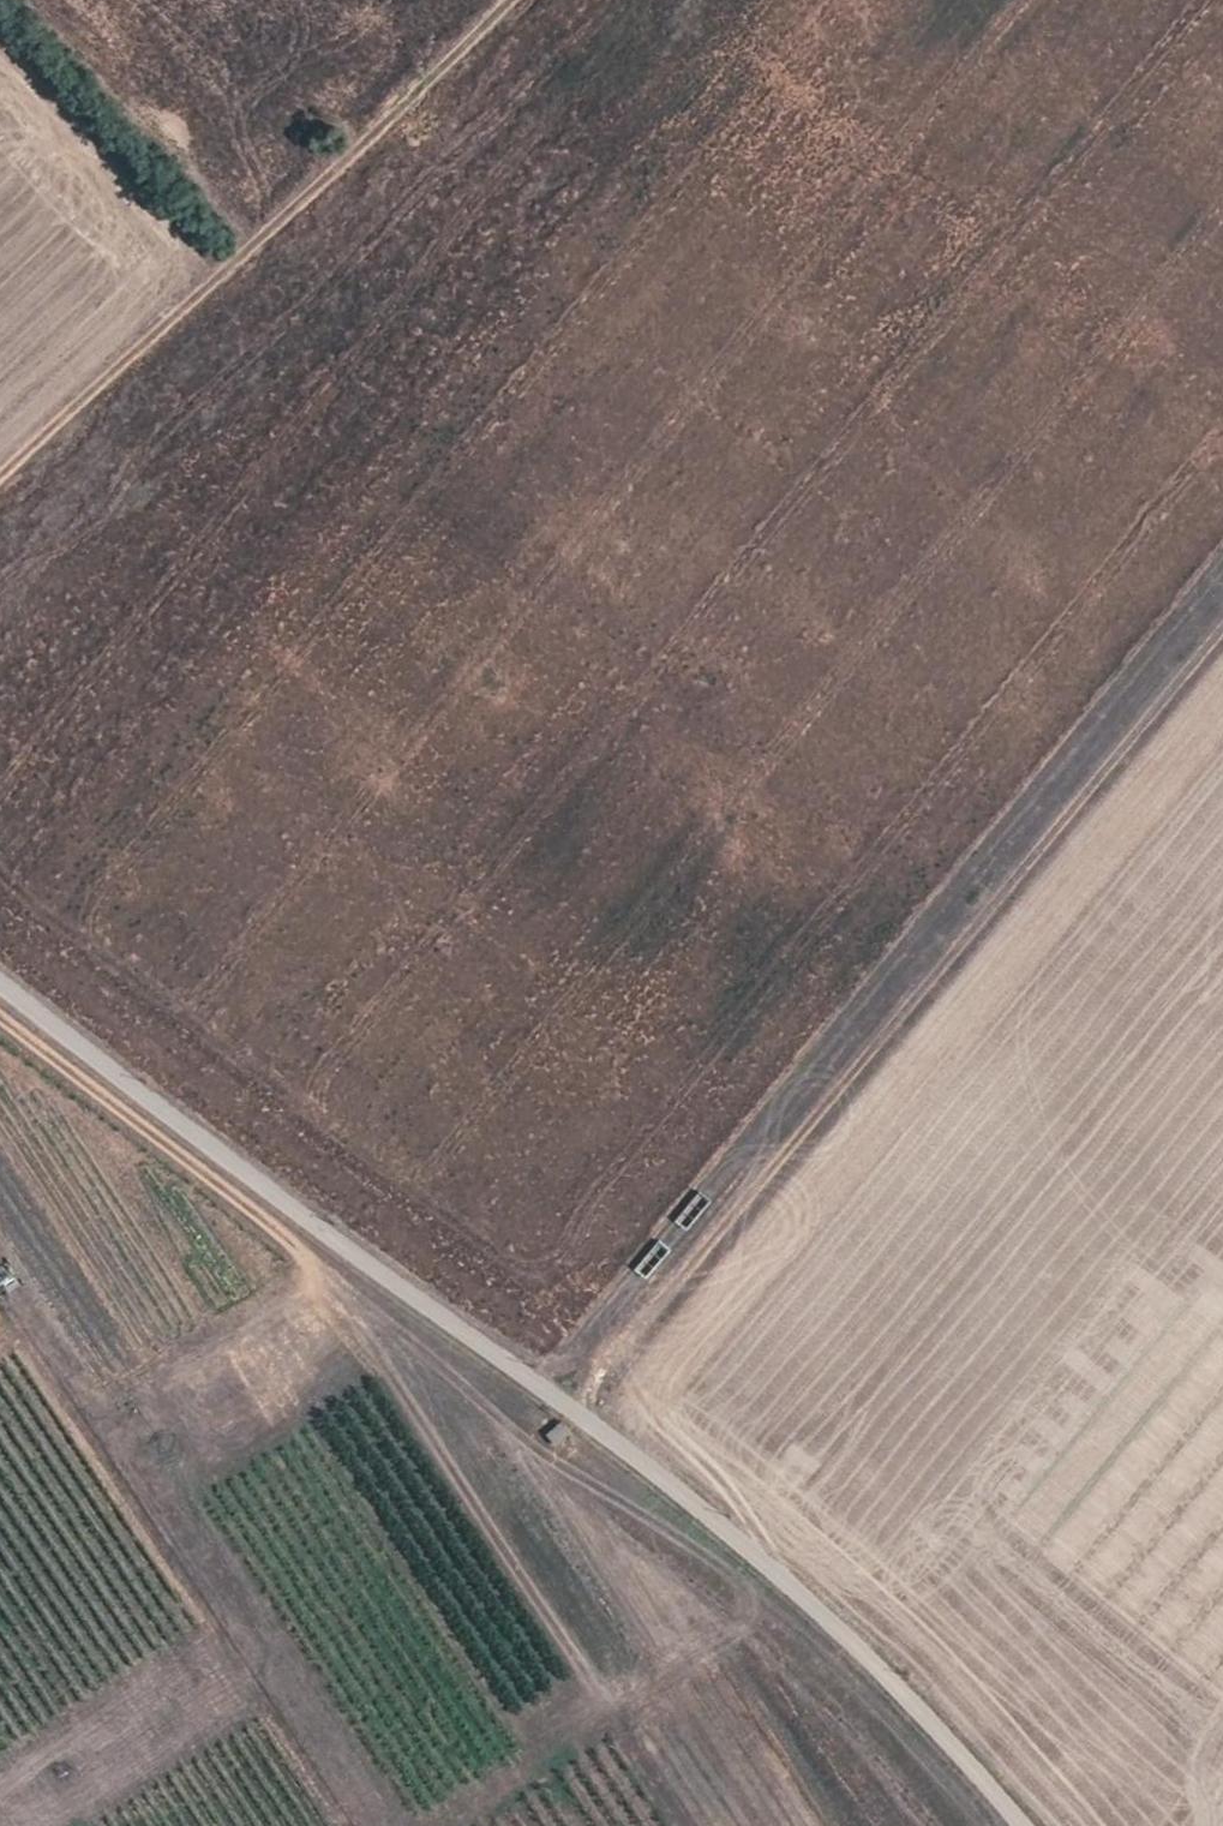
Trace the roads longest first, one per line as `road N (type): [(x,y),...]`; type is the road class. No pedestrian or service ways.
road 1 (unclassified): [(1024,1825),(744,1544),(0,985)]
road 2 (track): [(510,0),(0,476)]

